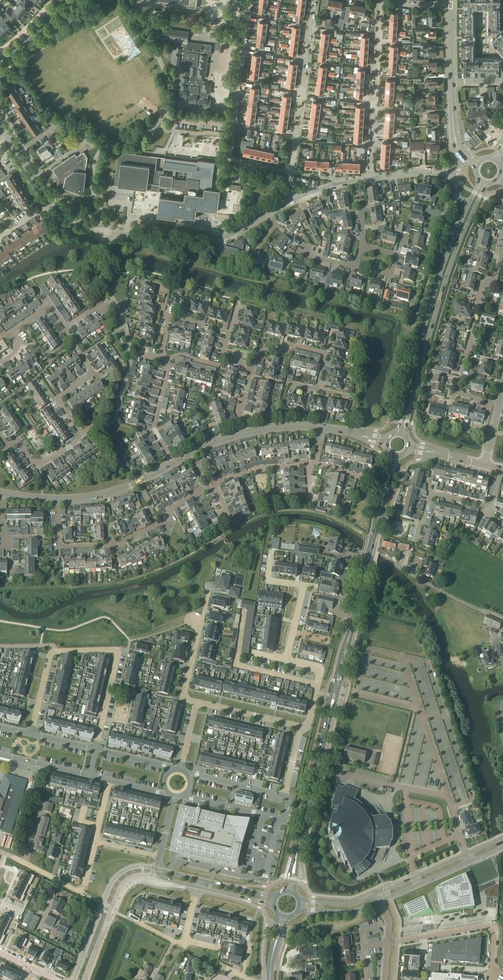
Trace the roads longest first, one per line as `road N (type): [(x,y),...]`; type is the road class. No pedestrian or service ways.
road 1 (secondary): [(295,862),(395,457)]
road 2 (secondary): [(405,436),(444,276),(487,183)]
road 3 (residential): [(95,750),(118,651),(50,654),(31,734)]
road 4 (residential): [(52,203),(90,228),(170,242),(212,243),(271,212)]
road 5 (secondary): [(458,227),(396,434)]
road 6 (residential): [(370,178),(381,0)]
road 7 (residential): [(291,172),(315,0)]
road 8 (residential): [(387,943),(486,926),(495,979)]
road 9 (unclassified): [(157,870),(133,867),(114,880),(74,979)]
road 10 (residential): [(318,684),(236,666),(243,612)]
road 11 (tertiary): [(502,838),(376,894)]
road 12 (unclassified): [(84,979),(121,888),(137,877),(154,879)]
road 13 (tertiary): [(380,901),(502,847)]
road 14 (residential): [(95,841),(82,892),(13,857)]
road 15 (residential): [(498,405),(457,389),(477,306)]
road 16 (residential): [(181,796),(278,819),(286,816),(284,797)]
road 17 (residential): [(246,0),(233,125)]
road 18 (tertiary): [(172,464),(107,495),(58,500)]

